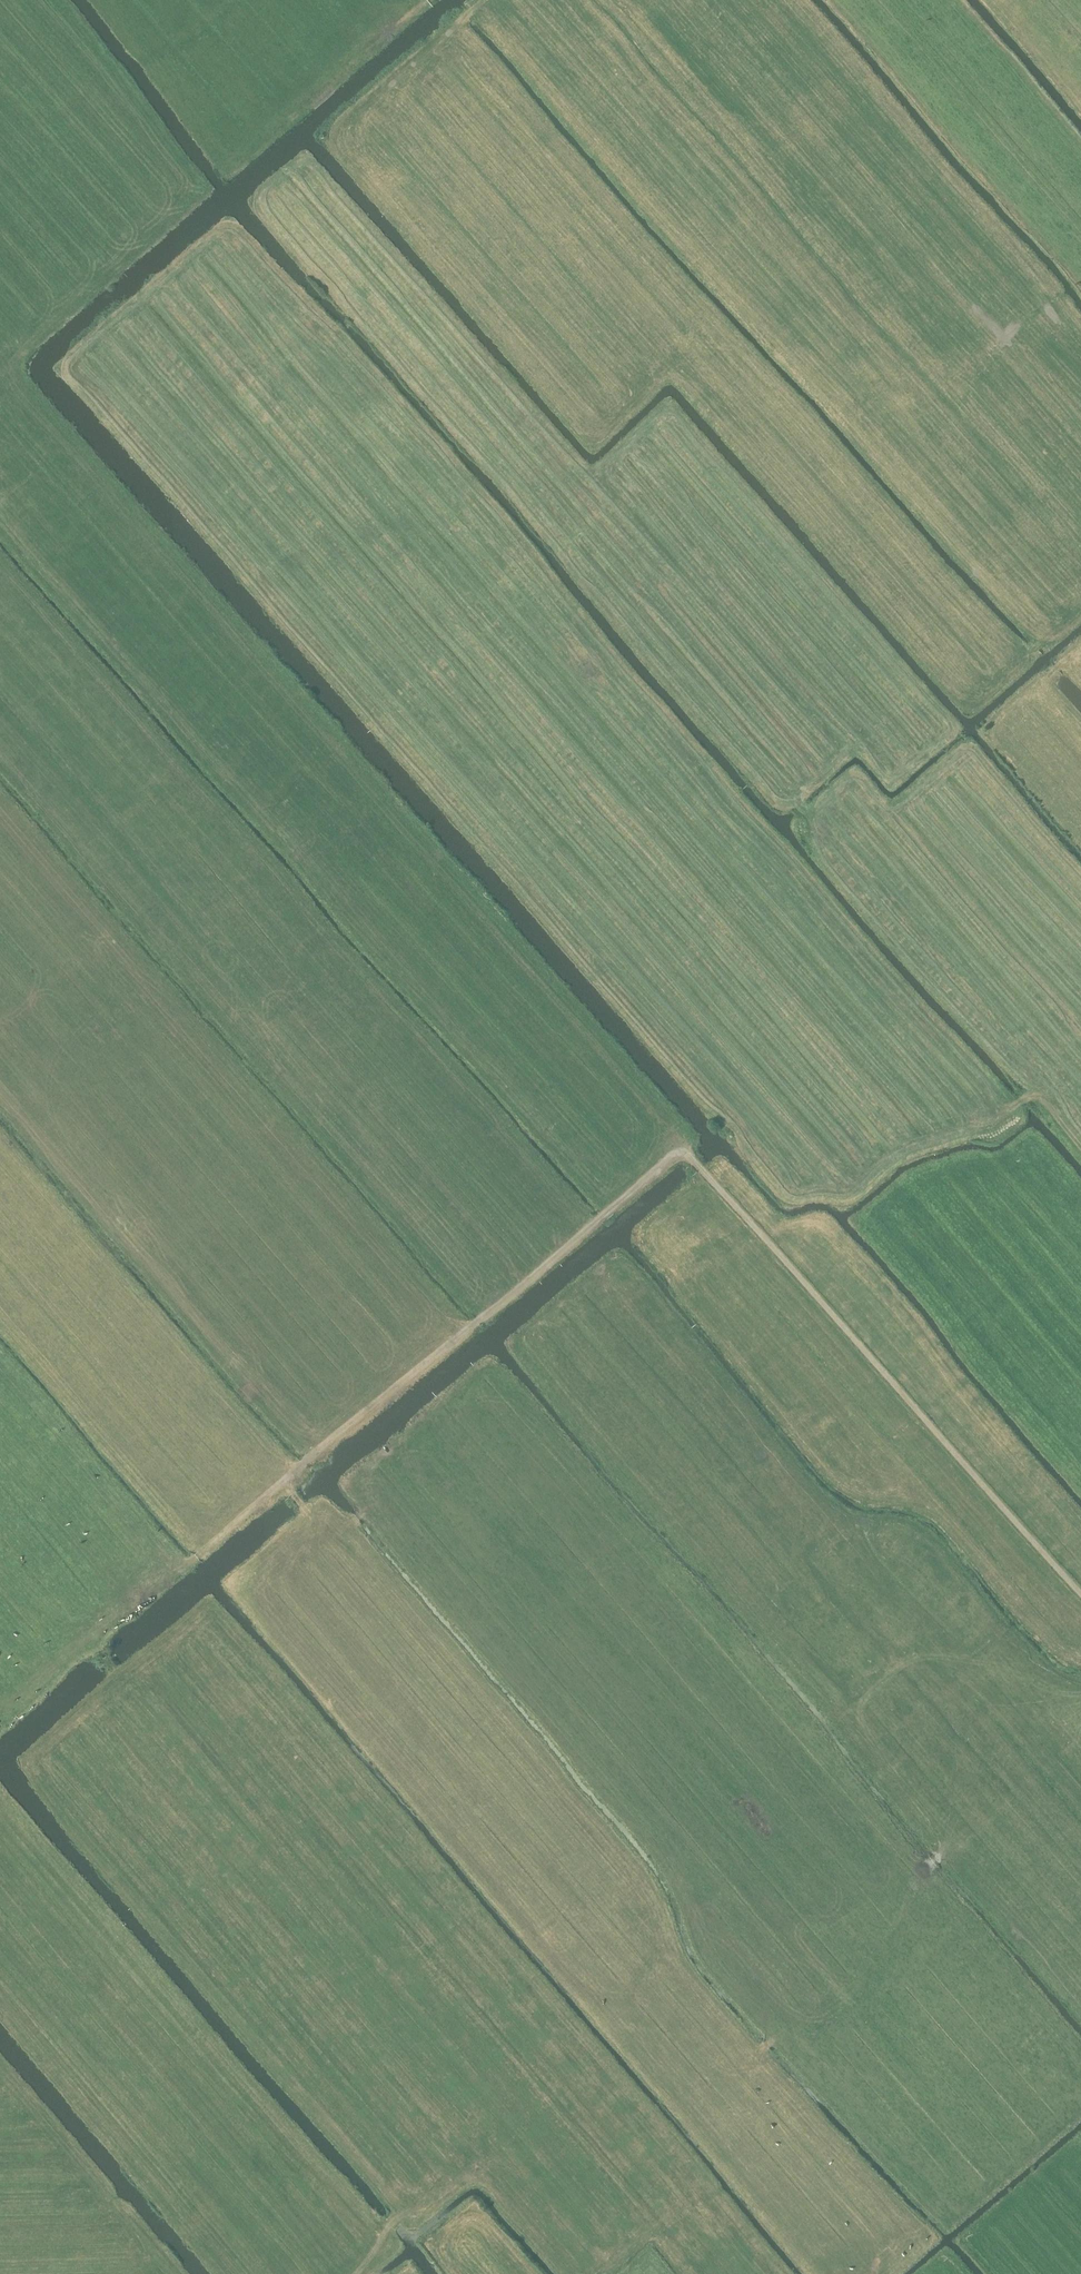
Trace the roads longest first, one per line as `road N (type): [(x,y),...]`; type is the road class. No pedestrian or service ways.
road 1 (track): [(284,1484),(672,1155),(687,1153),(1080,1589)]
road 2 (track): [(92,1642),(284,1484),(254,1449)]
road 3 (track): [(926,1865),(1019,1824),(1080,1878)]
road 4 (track): [(327,89),(428,0)]

